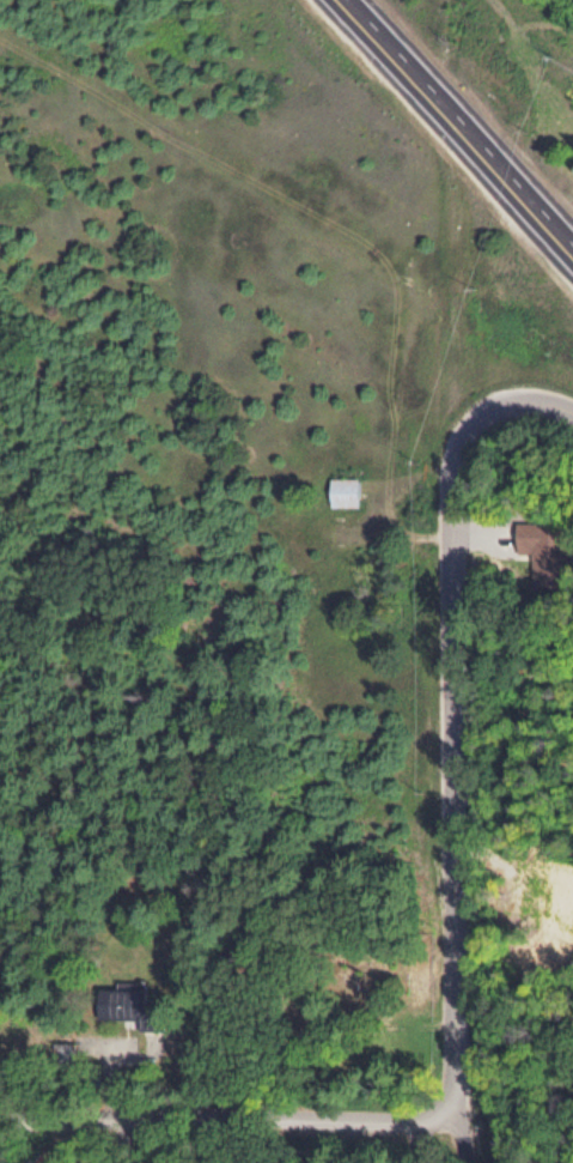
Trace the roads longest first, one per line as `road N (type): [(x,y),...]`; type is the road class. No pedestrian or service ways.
road 1 (residential): [(458,1108),(451,595),(457,458),(489,410),(513,401),(572,413)]
road 2 (residential): [(0,1125),(408,1123),(458,1108)]
road 3 (primary): [(572,260),(338,0)]

